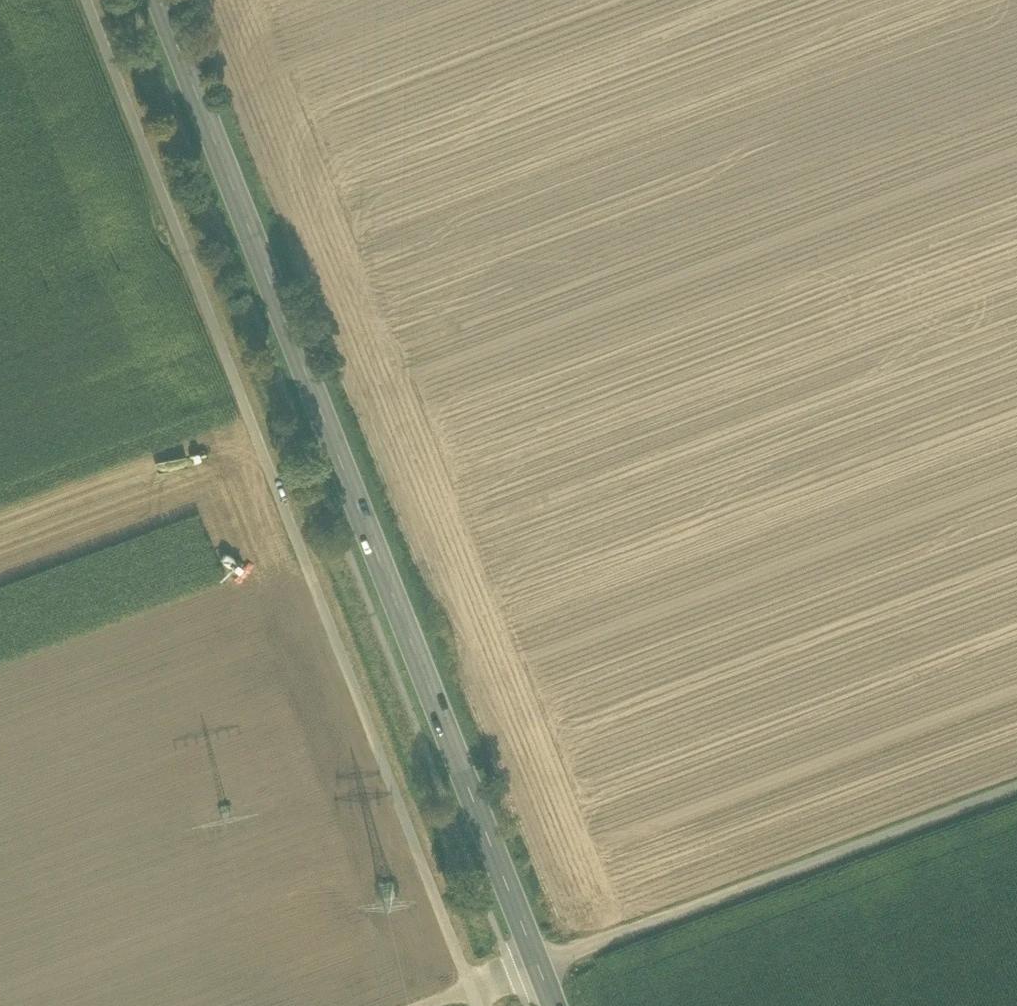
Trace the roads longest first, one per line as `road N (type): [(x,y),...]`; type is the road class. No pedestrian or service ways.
road 1 (secondary): [(554,1005),(159,0)]
road 2 (track): [(477,1005),(86,0)]
road 3 (track): [(537,963),(1016,785)]
road 4 (track): [(537,963),(420,1005)]

